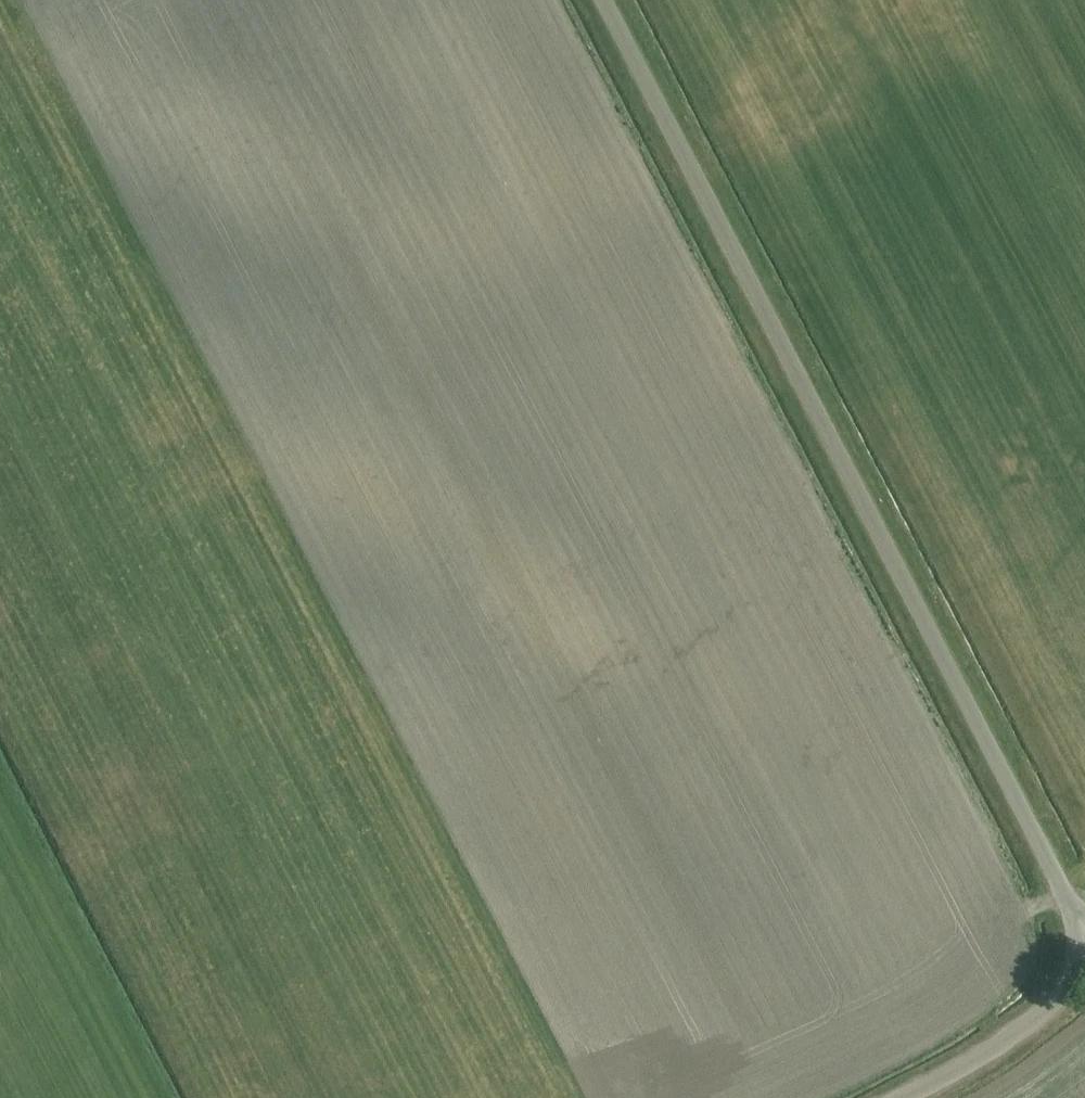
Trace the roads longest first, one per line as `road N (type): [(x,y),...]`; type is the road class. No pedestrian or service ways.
road 1 (unclassified): [(1084,936),(603,0)]
road 2 (unclassified): [(902,1097),(1026,1025),(1084,976)]

